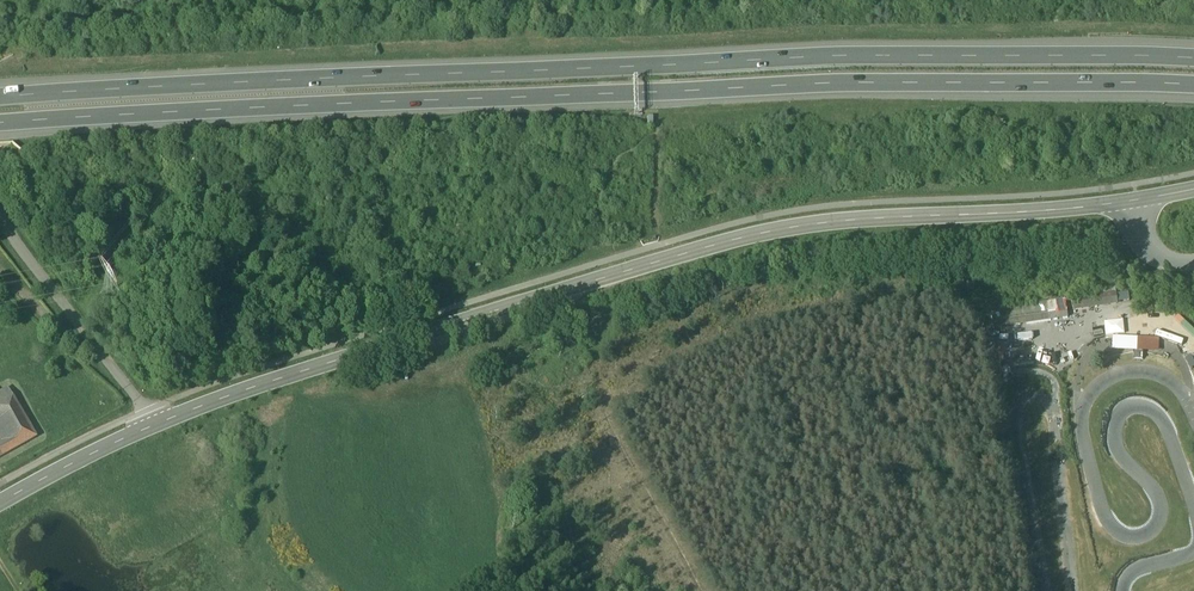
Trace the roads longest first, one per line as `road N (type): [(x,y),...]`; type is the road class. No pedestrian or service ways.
road 1 (motorway): [(1193,65),(632,68),(0,100)]
road 2 (motorway): [(0,126),(639,95),(1193,91)]
road 3 (tertiary): [(150,429),(298,374),(754,234),(1193,190)]
road 4 (unclassified): [(150,429),(0,217)]
road 5 (tertiary): [(0,504),(150,429)]

